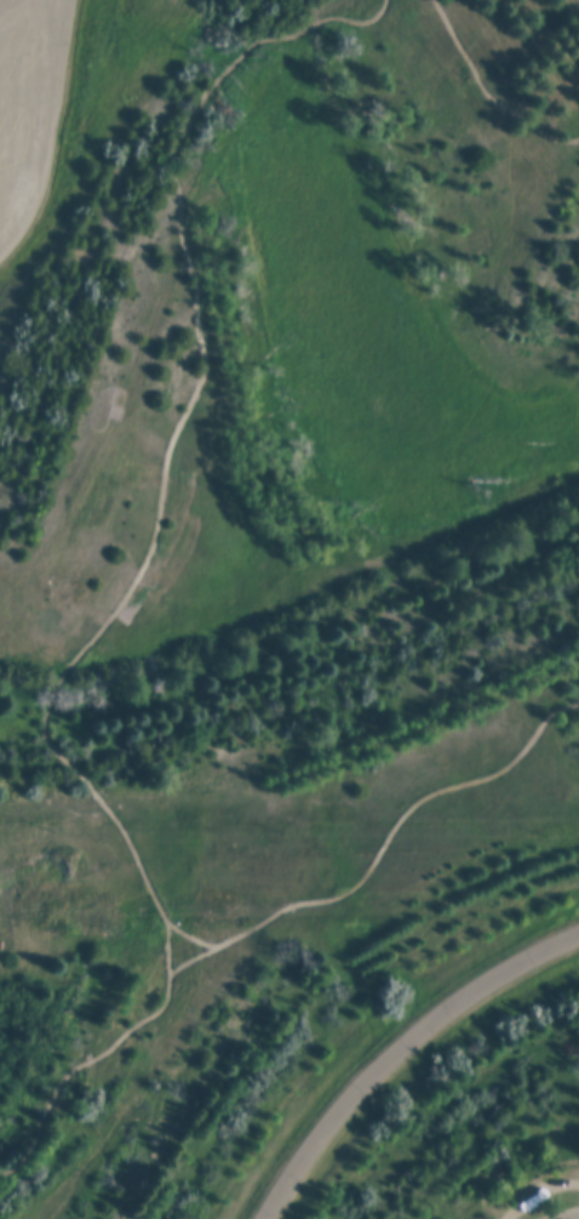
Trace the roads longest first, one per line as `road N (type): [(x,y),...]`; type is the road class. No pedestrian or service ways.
road 1 (residential): [(578,934),(423,1027),(322,1130),(267,1218)]

